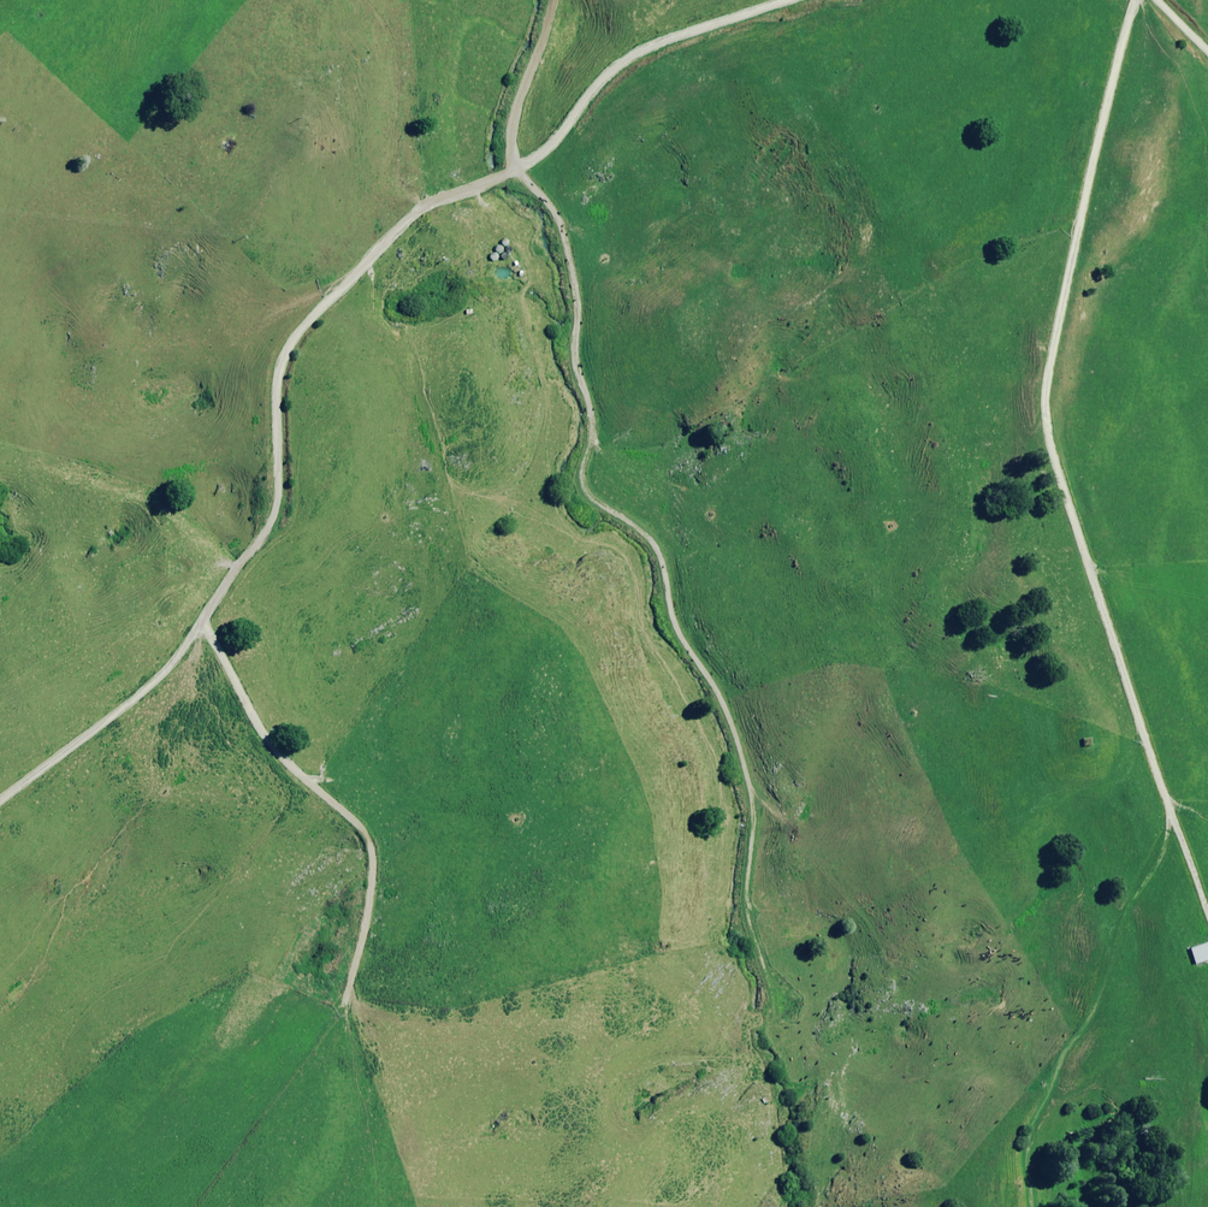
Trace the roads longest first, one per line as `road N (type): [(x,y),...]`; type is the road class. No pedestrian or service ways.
road 1 (track): [(0,801),(163,674),(265,533),(277,507),(281,363),(294,339),(388,239),(429,203),(537,158),(616,65),(785,0)]
road 2 (track): [(553,0),(510,138),(514,160),(555,211),(572,265),(576,363),(593,425),(583,483),(599,504),(651,538),(676,626),(727,711),(753,804),(747,902),(765,968)]
road 3 (track): [(1136,0),(1094,159),(1045,405),(1066,496),(1207,911)]
road 4 (track): [(204,618),(259,727),(286,762),(365,832),(372,851),(368,919),(346,1000)]

